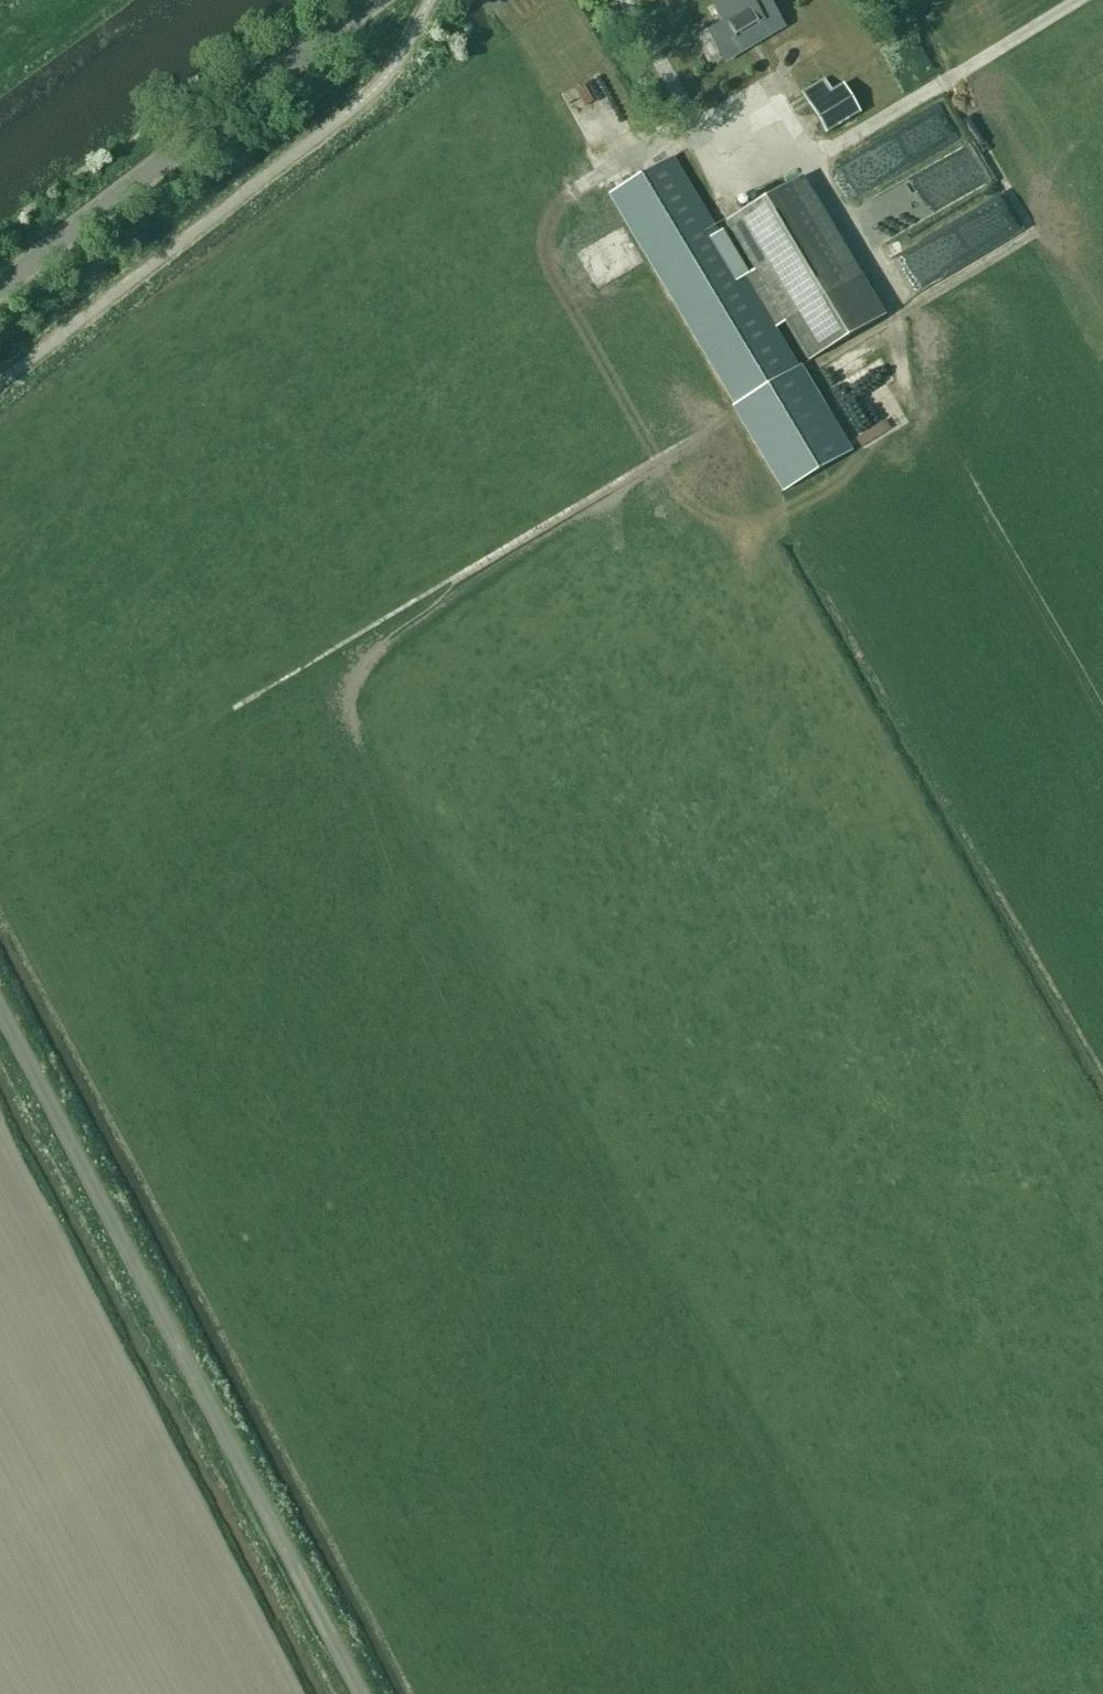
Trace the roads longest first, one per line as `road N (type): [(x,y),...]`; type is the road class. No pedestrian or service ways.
road 1 (unclassified): [(366,1693),(233,1430),(0,1013)]
road 2 (tertiary): [(0,288),(373,0)]
road 3 (track): [(698,138),(751,162),(825,147),(1065,0)]

